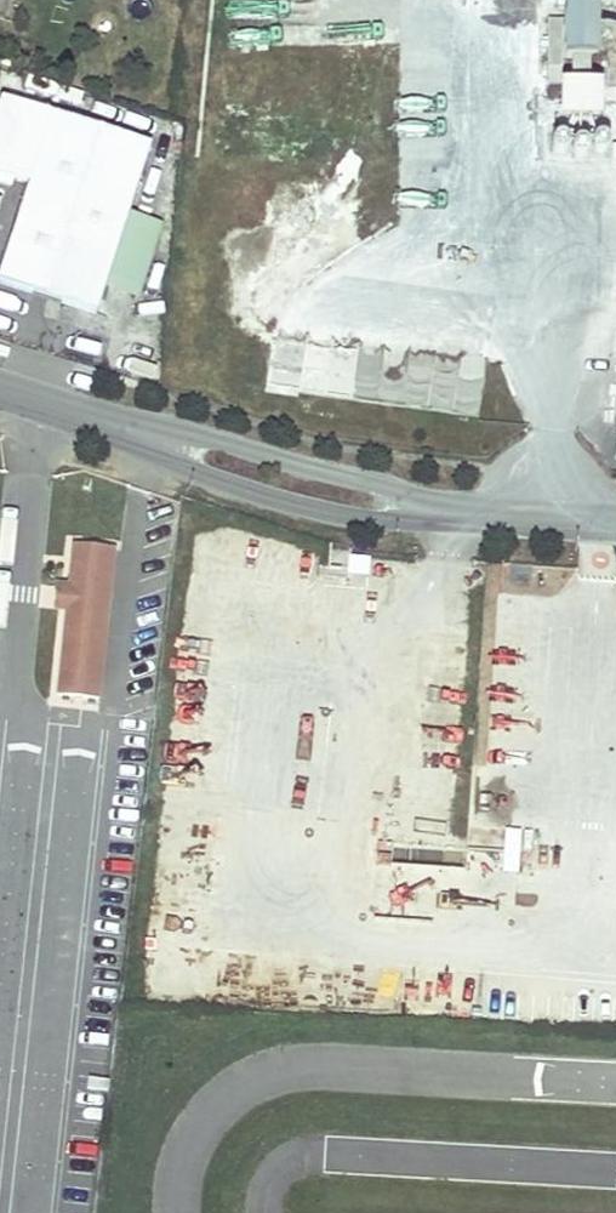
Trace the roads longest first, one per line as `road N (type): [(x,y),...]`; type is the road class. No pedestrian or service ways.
road 1 (unclassified): [(97,424),(197,474),(325,511),(426,524),(495,515)]
road 2 (unclassified): [(495,515),(212,439),(97,424)]
road 3 (unclassified): [(495,515),(615,524)]

